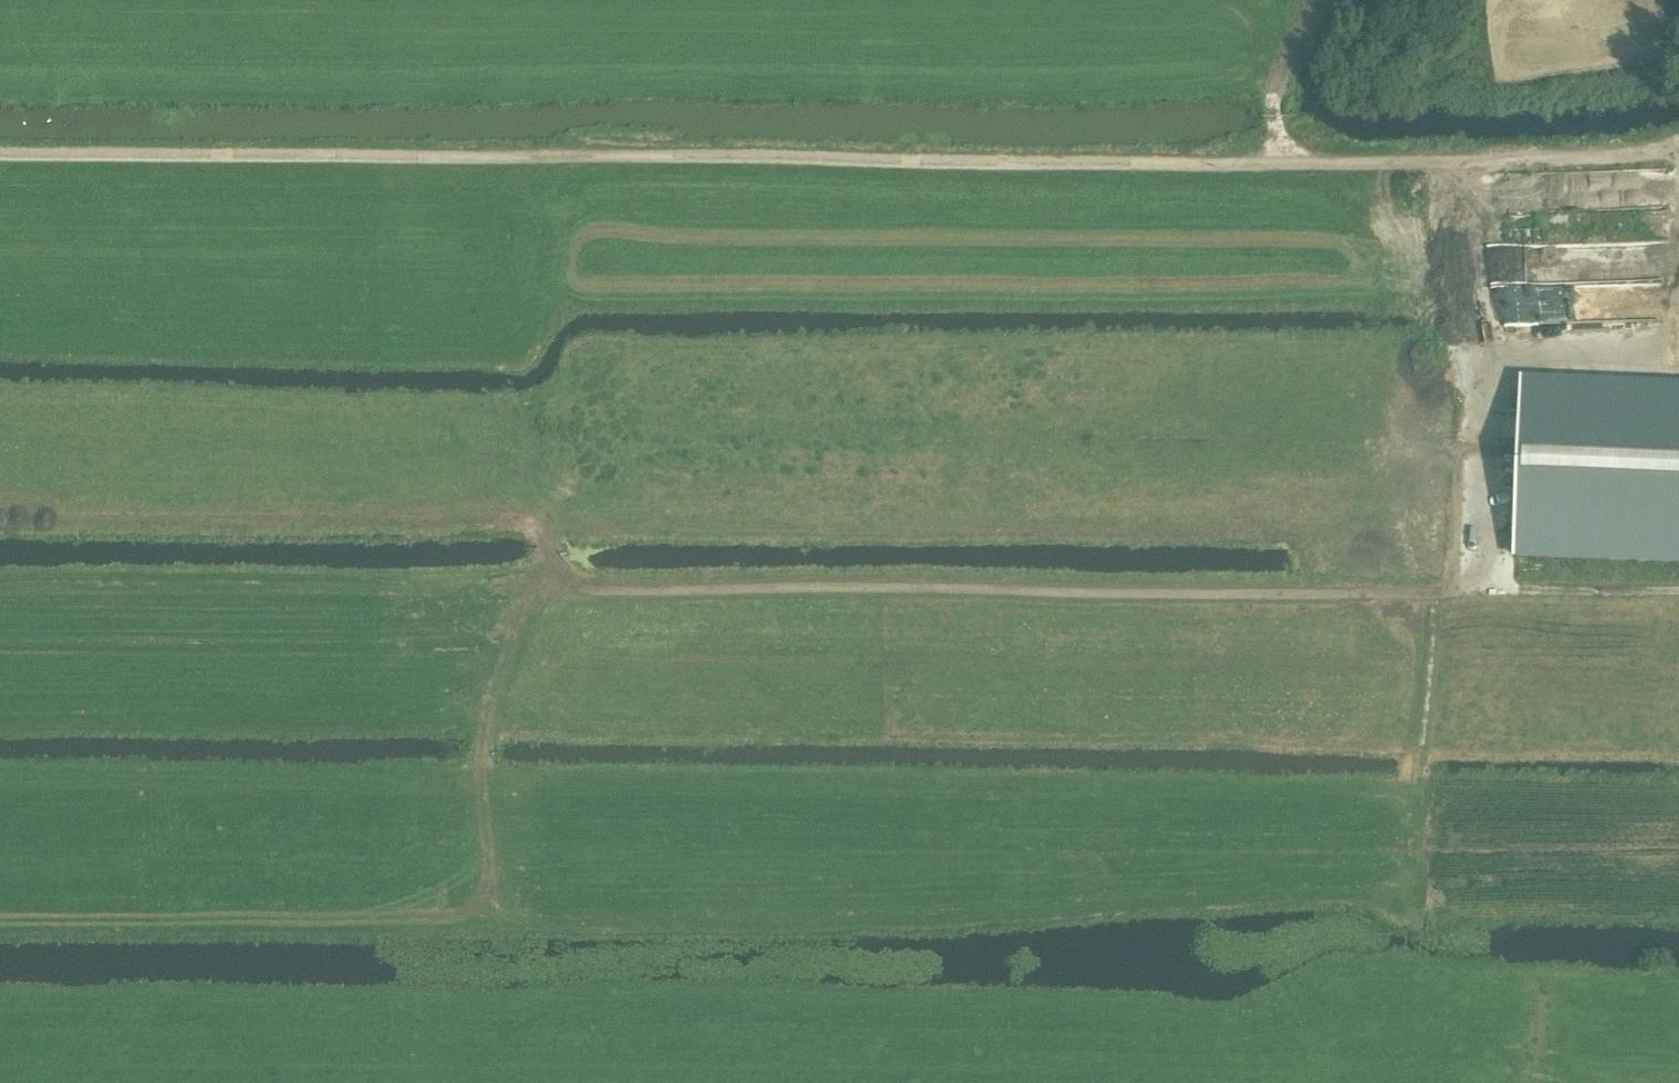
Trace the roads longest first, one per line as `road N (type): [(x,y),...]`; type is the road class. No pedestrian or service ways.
road 1 (track): [(1678,155),(1549,163),(0,156)]
road 2 (track): [(1678,591),(634,592)]

